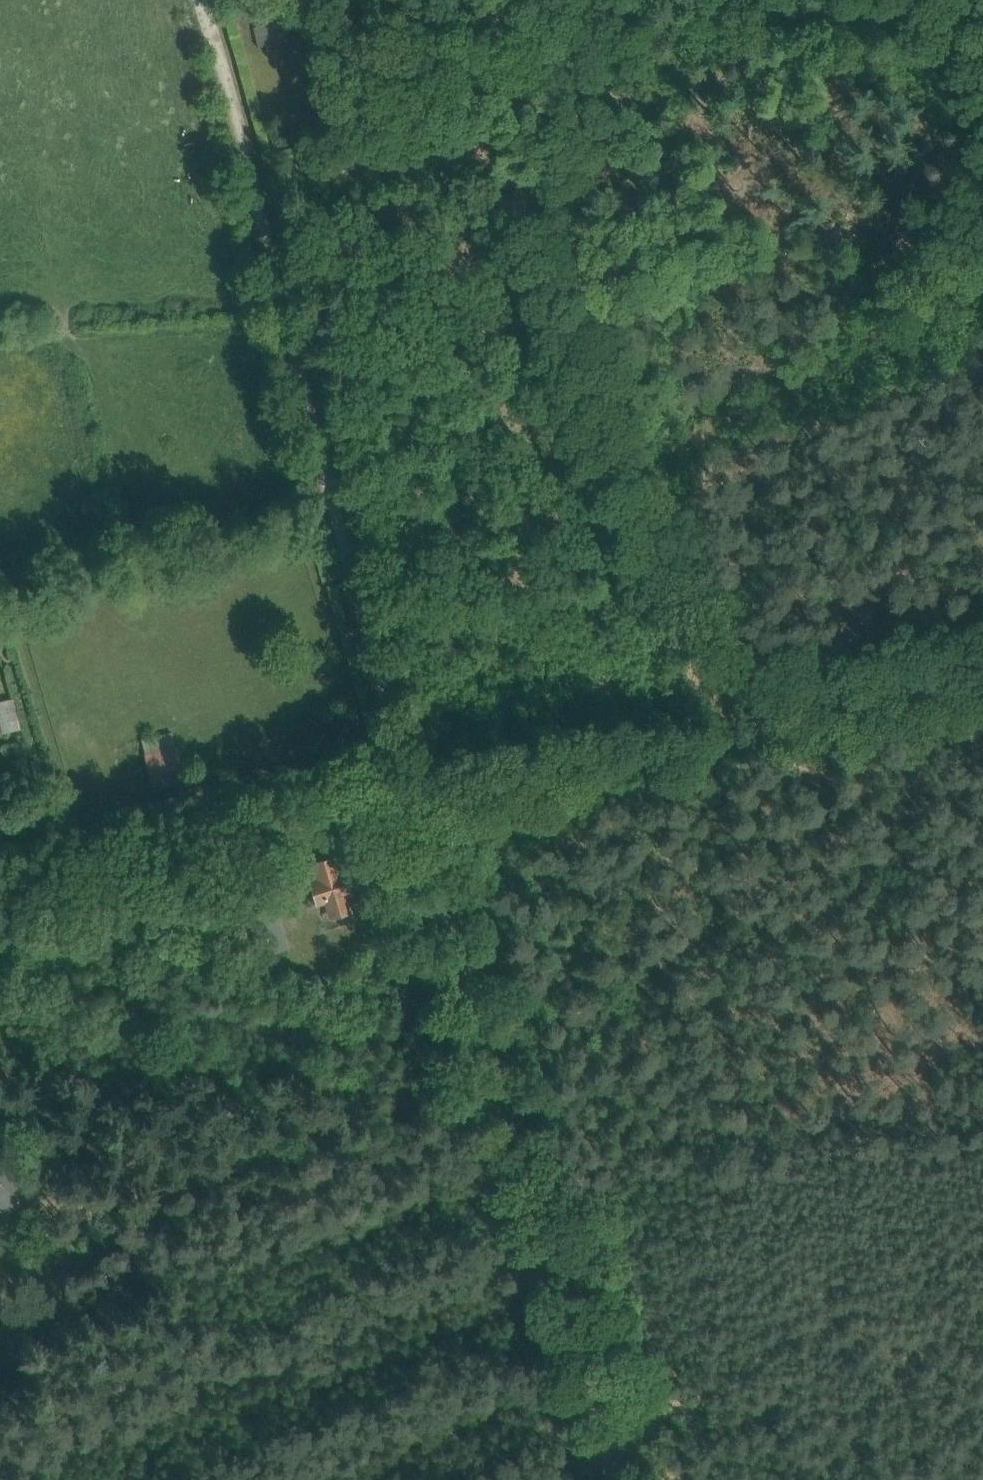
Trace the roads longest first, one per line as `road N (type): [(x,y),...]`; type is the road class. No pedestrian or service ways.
road 1 (track): [(626,1479),(413,791),(204,0)]
road 2 (track): [(0,908),(413,791),(982,676)]
road 3 (track): [(0,1017),(39,1039),(114,1135),(148,1159),(179,1159),(408,1065),(491,1044)]

